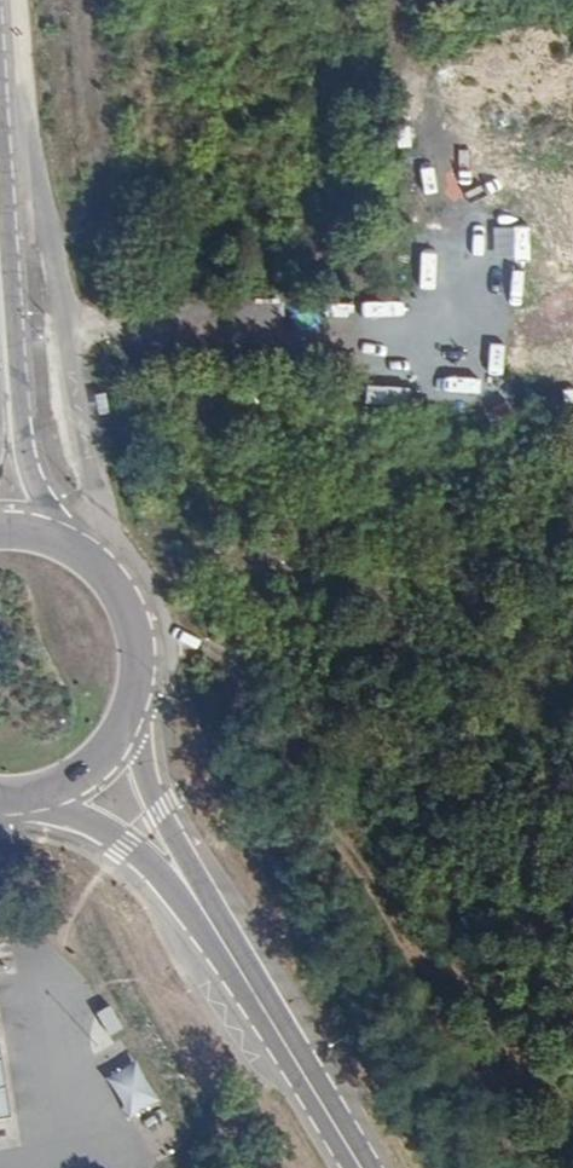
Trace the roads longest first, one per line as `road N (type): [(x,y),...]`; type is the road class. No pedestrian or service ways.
road 1 (secondary): [(64,543),(23,444),(0,123)]
road 2 (secondary): [(200,906),(360,1167)]
road 3 (track): [(49,241),(98,205),(86,0)]
road 4 (secondary): [(200,906),(146,781),(131,701)]
road 5 (secondary): [(25,791),(126,840),(200,906)]
road 6 (secondary): [(131,701),(137,651),(127,610),(99,568),(64,543)]
road 7 (secondary): [(25,791),(91,761),(131,701)]

